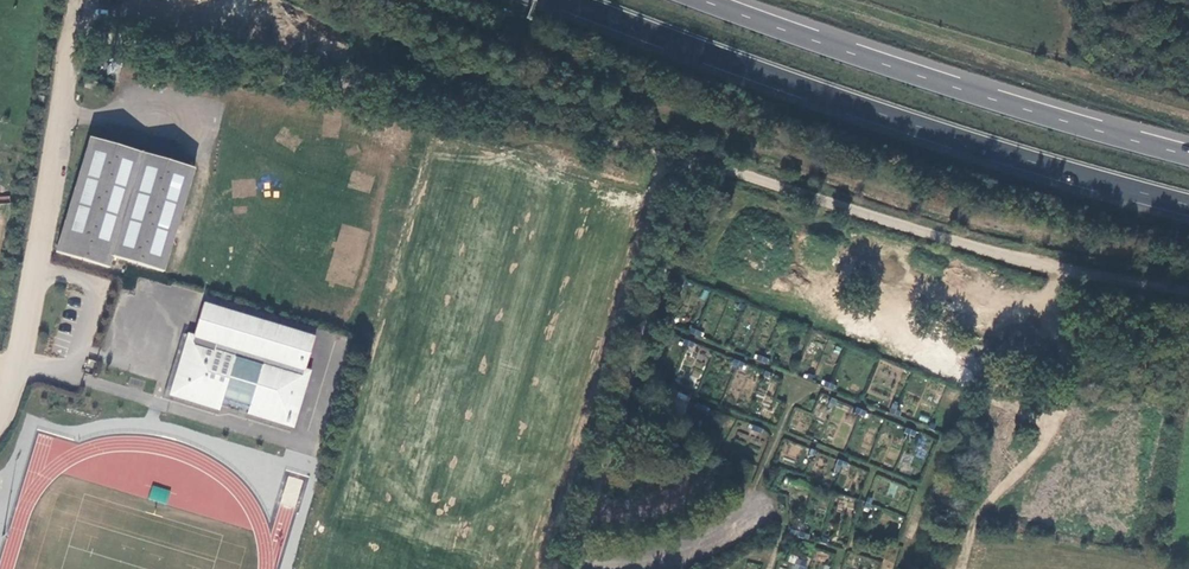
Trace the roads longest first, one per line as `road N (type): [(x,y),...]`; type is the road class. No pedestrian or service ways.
road 1 (unclassified): [(0,419),(18,364),(72,22),(713,167),(1055,270),(1188,291)]
road 2 (trunk): [(569,0),(936,131),(1188,204)]
road 3 (trunk): [(1188,155),(947,84),(704,0)]
road 4 (track): [(1067,272),(1069,372),(1060,418),(978,520)]

